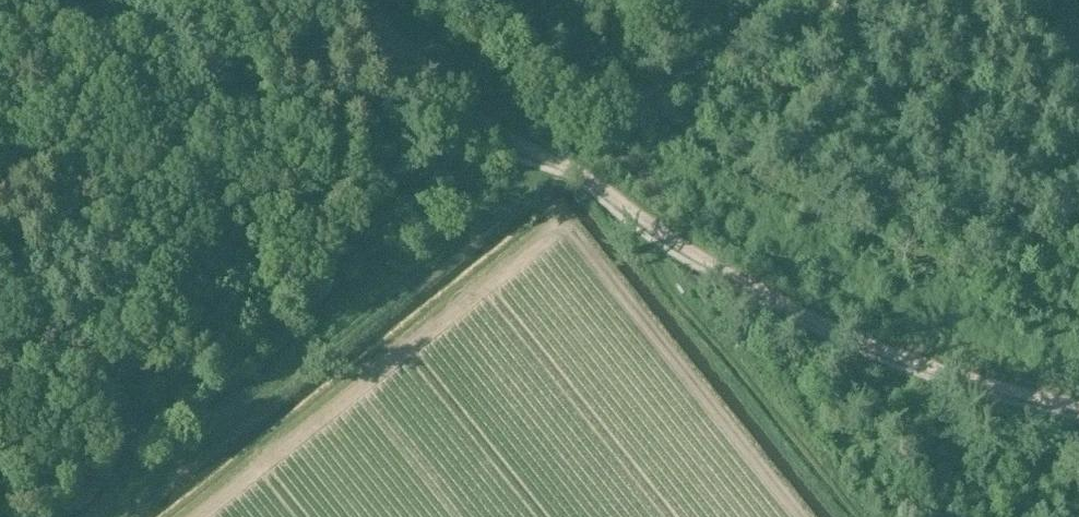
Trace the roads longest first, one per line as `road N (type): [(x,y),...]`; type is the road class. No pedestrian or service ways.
road 1 (track): [(359,0),(402,48),(497,123),(753,282),(896,351),(1078,406)]
road 2 (track): [(116,516),(556,158)]
road 3 (track): [(655,224),(673,294),(851,516)]

